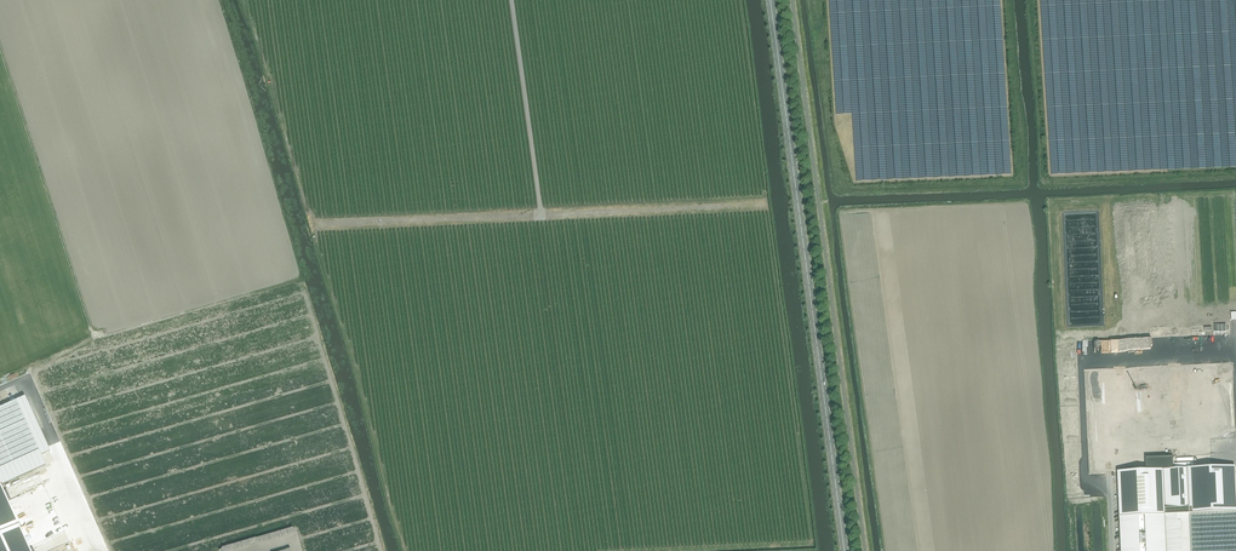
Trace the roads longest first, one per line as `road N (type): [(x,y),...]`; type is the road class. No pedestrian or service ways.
road 1 (tertiary): [(843,550),(769,0)]

